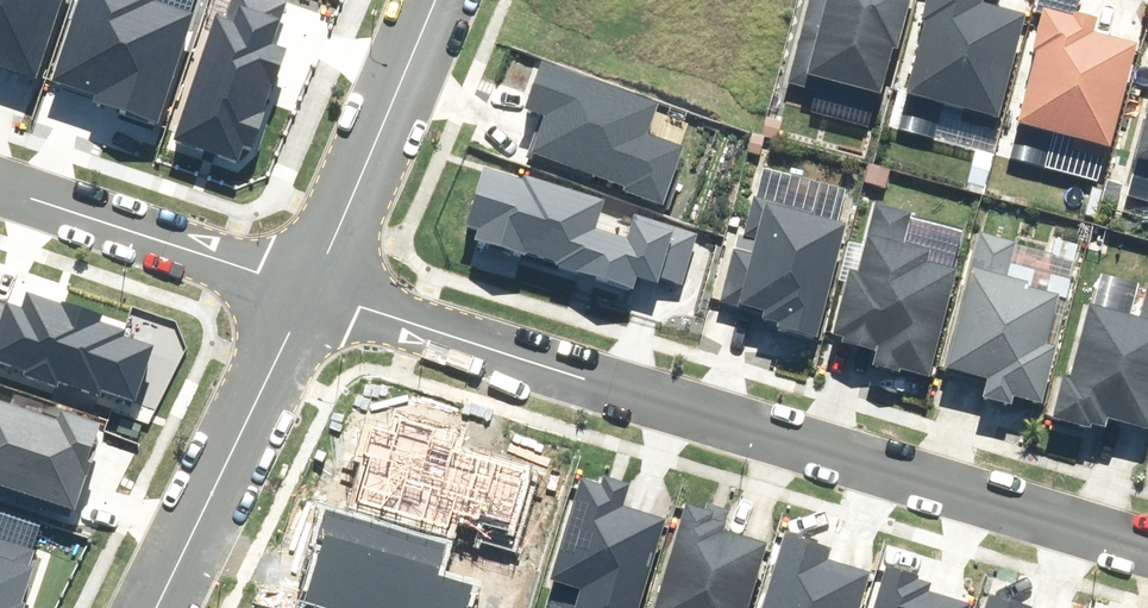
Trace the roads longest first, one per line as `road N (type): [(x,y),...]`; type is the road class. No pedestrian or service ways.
road 1 (residential): [(1147,548),(278,279)]
road 2 (residential): [(122,607),(278,279)]
road 3 (residential): [(278,279),(434,0)]
road 4 (residential): [(278,279),(0,182)]

